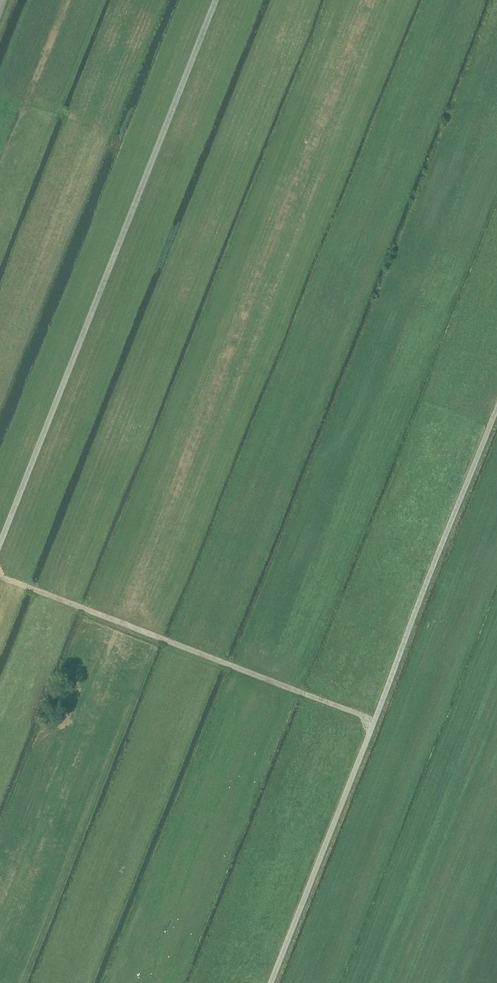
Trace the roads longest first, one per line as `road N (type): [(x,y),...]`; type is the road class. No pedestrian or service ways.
road 1 (track): [(0,574),(372,720),(496,405)]
road 2 (track): [(0,545),(216,0)]
road 3 (track): [(372,720),(271,982)]

